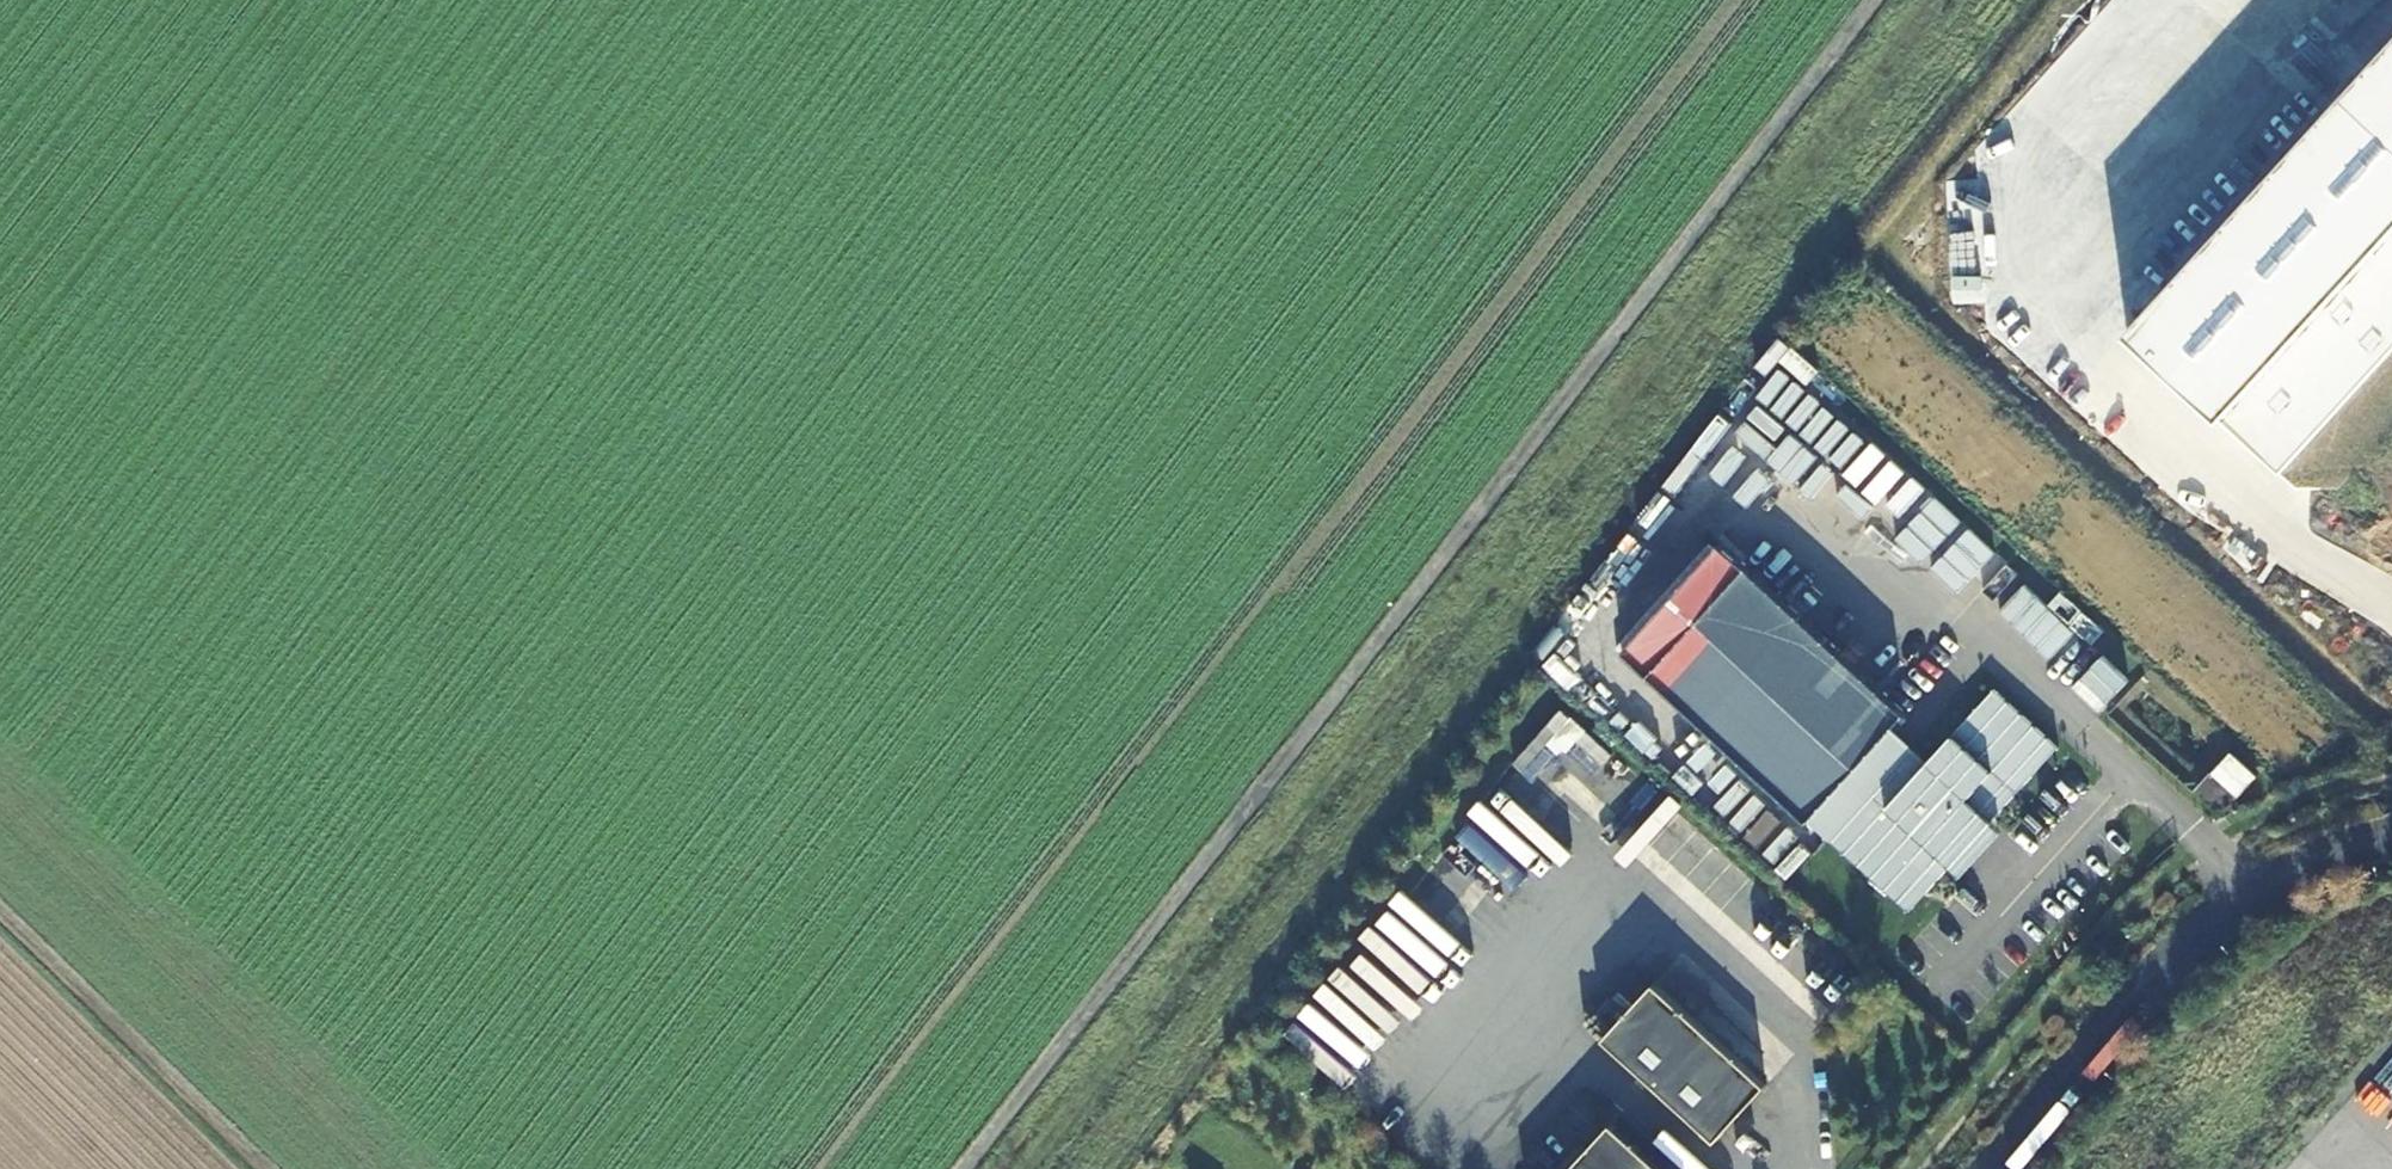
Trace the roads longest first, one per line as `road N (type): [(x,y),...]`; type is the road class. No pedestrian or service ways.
road 1 (track): [(1866,0),(959,1168)]
road 2 (residential): [(2000,1168),(2141,999),(2265,890),(2391,843)]
road 3 (track): [(0,909),(266,1168)]

